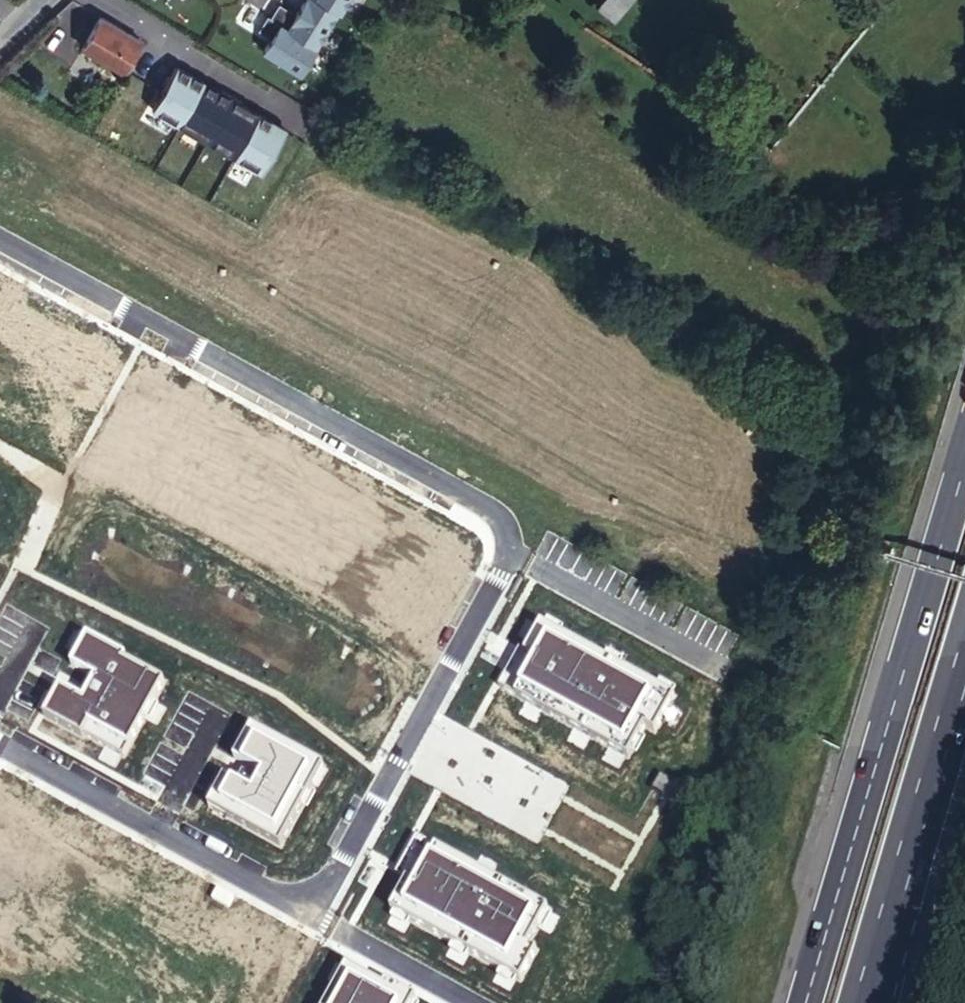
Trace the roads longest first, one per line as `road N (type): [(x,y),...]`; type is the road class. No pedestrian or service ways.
road 1 (residential): [(0,744),(272,894),(318,892),(494,582),(505,535),(486,503),(0,239)]
road 2 (trunk): [(964,474),(810,1002)]
road 3 (trunk): [(868,1002),(964,668)]

